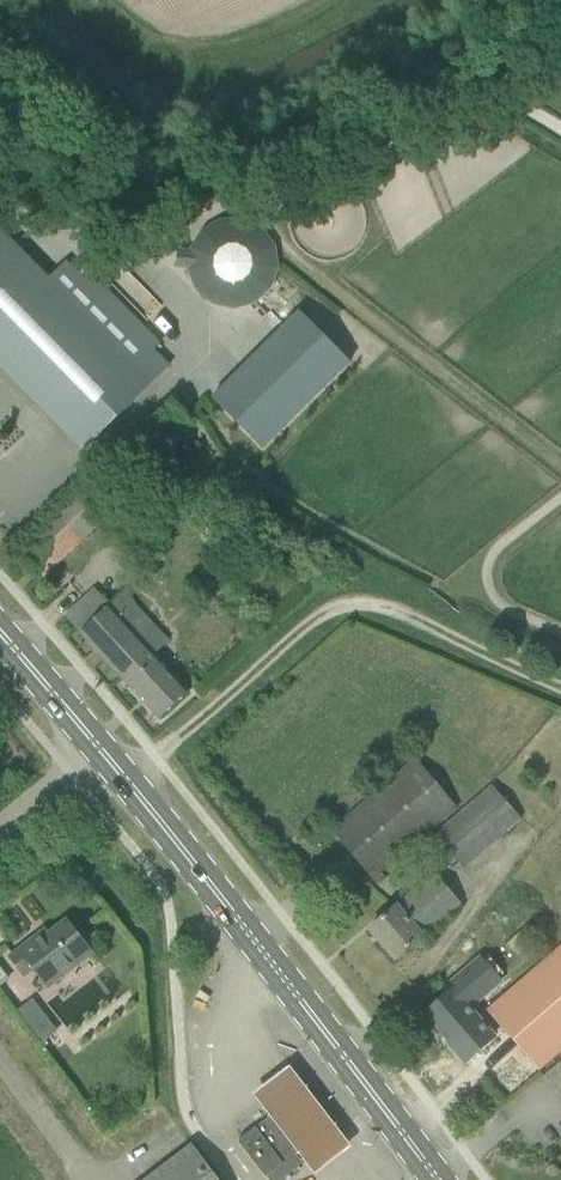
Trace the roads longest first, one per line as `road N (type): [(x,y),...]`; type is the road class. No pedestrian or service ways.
road 1 (secondary): [(438,1179),(99,749)]
road 2 (track): [(560,690),(395,613),(355,605),(297,633),(158,759)]
road 3 (secondary): [(99,749),(0,636)]
road 4 (unclassified): [(0,831),(99,749)]

